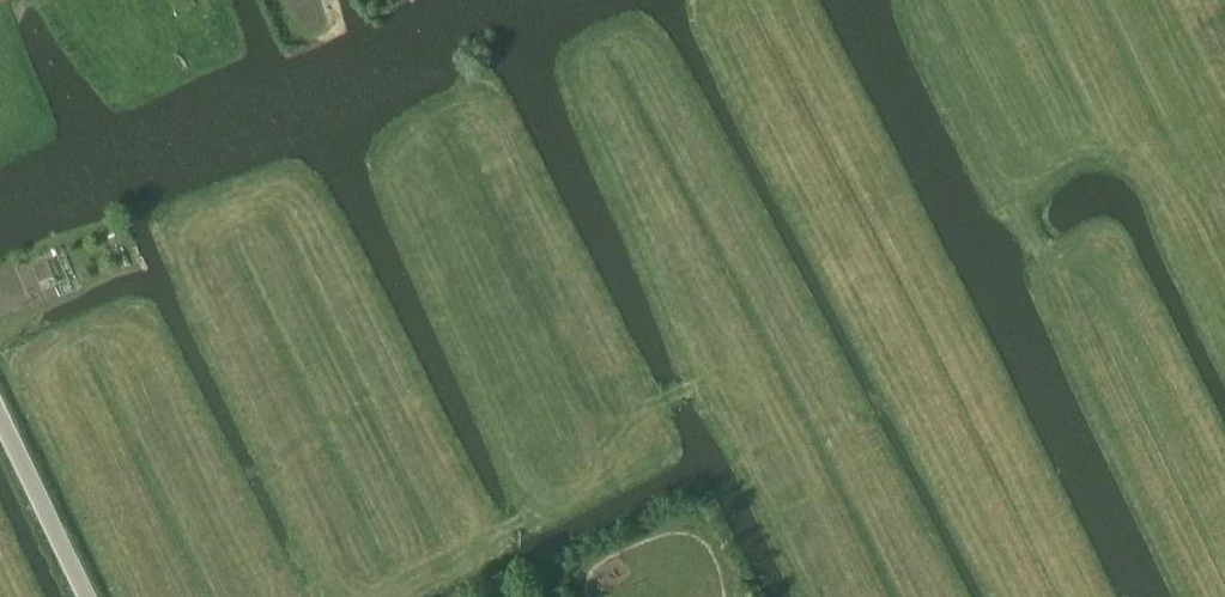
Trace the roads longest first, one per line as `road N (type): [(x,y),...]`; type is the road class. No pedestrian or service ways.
road 1 (unclassified): [(86,596),(0,418)]

